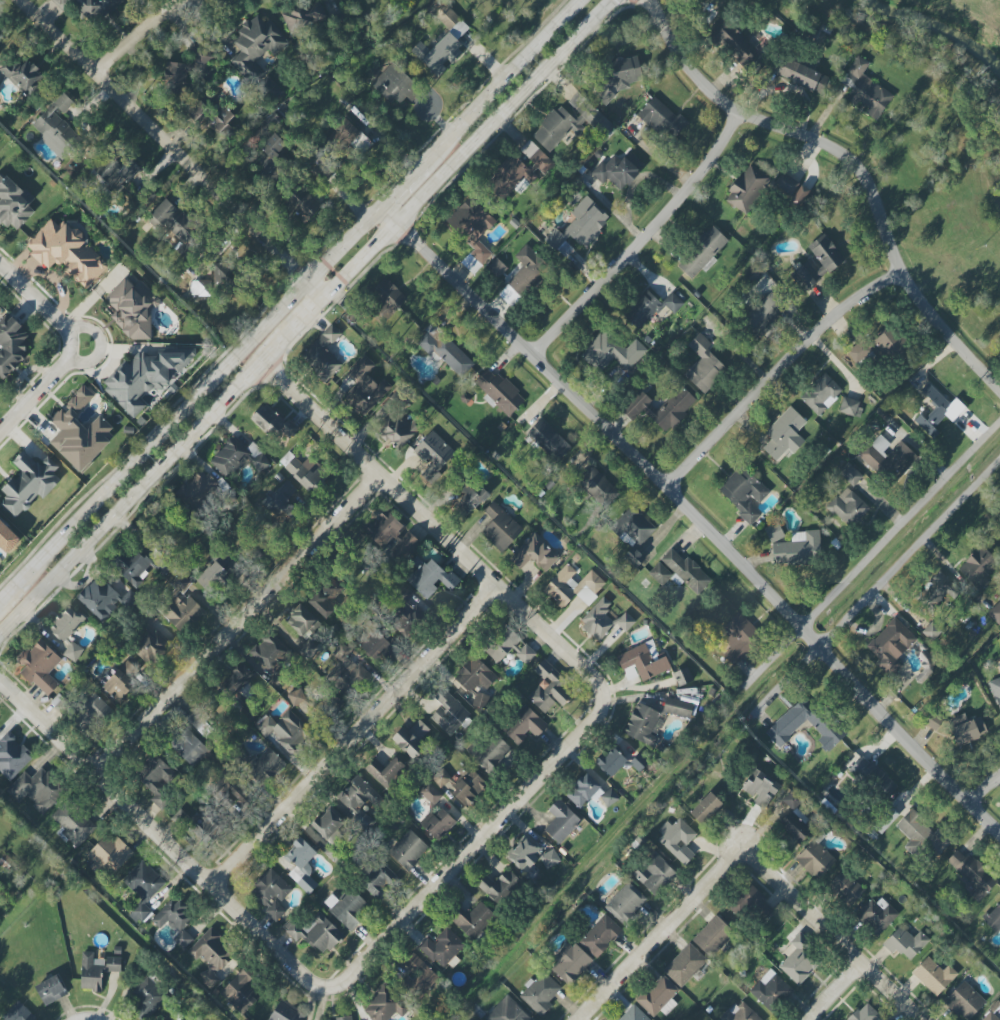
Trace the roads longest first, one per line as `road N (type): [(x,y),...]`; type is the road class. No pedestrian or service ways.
road 1 (residential): [(999,819),(821,647),(576,385),(381,208)]
road 2 (secondary): [(583,0),(0,599)]
road 3 (residential): [(999,382),(914,287),(873,192),(852,165),(705,90),(650,0)]
road 4 (secondary): [(265,359),(613,0)]
road 5 (residential): [(265,359),(579,663),(604,700)]
road 6 (residential): [(329,990),(313,985),(94,764),(0,682)]
road 7 (residential): [(327,293),(21,0)]
road 8 (residential): [(214,884),(497,588)]
road 9 (residential): [(379,473),(94,764)]
road 10 (residential): [(604,700),(570,754),(357,977),(329,990)]
road 11 (secondary): [(0,631),(265,359)]
road 12 (residential): [(904,269),(811,343),(676,486)]
road 13 (residential): [(745,117),(670,219),(542,352)]
road 14 (residential): [(821,647),(999,460)]
road 15 (residential): [(922,1019),(741,846)]
road 16 (residential): [(741,846),(584,1019)]

